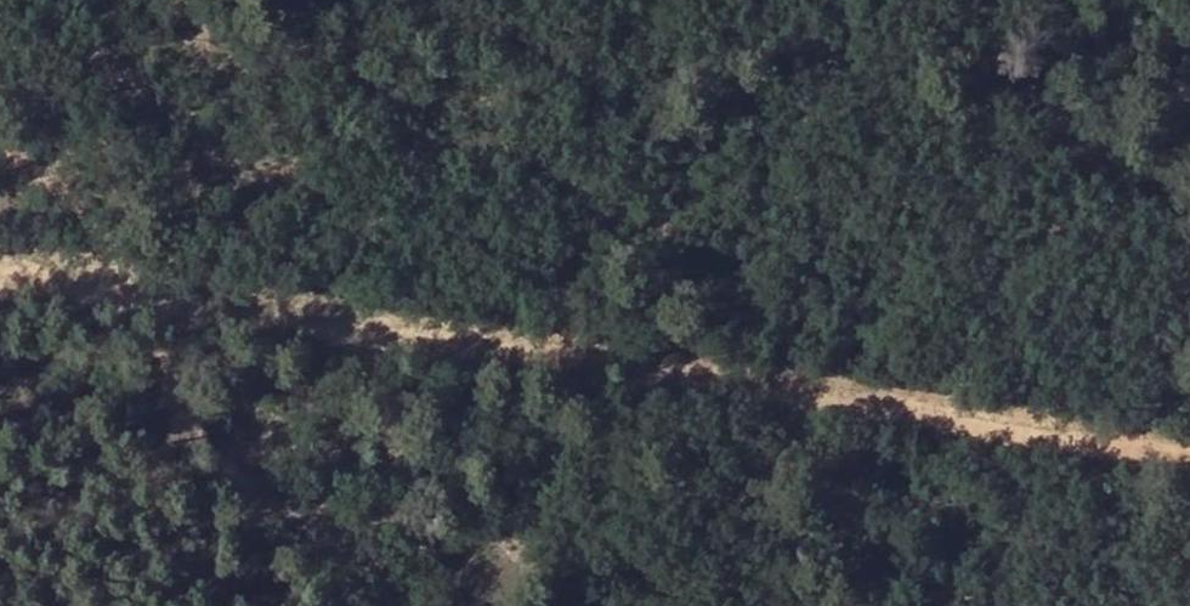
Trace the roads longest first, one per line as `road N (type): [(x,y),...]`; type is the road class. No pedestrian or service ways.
road 1 (track): [(398,605),(354,533),(235,486),(133,299),(0,170)]

